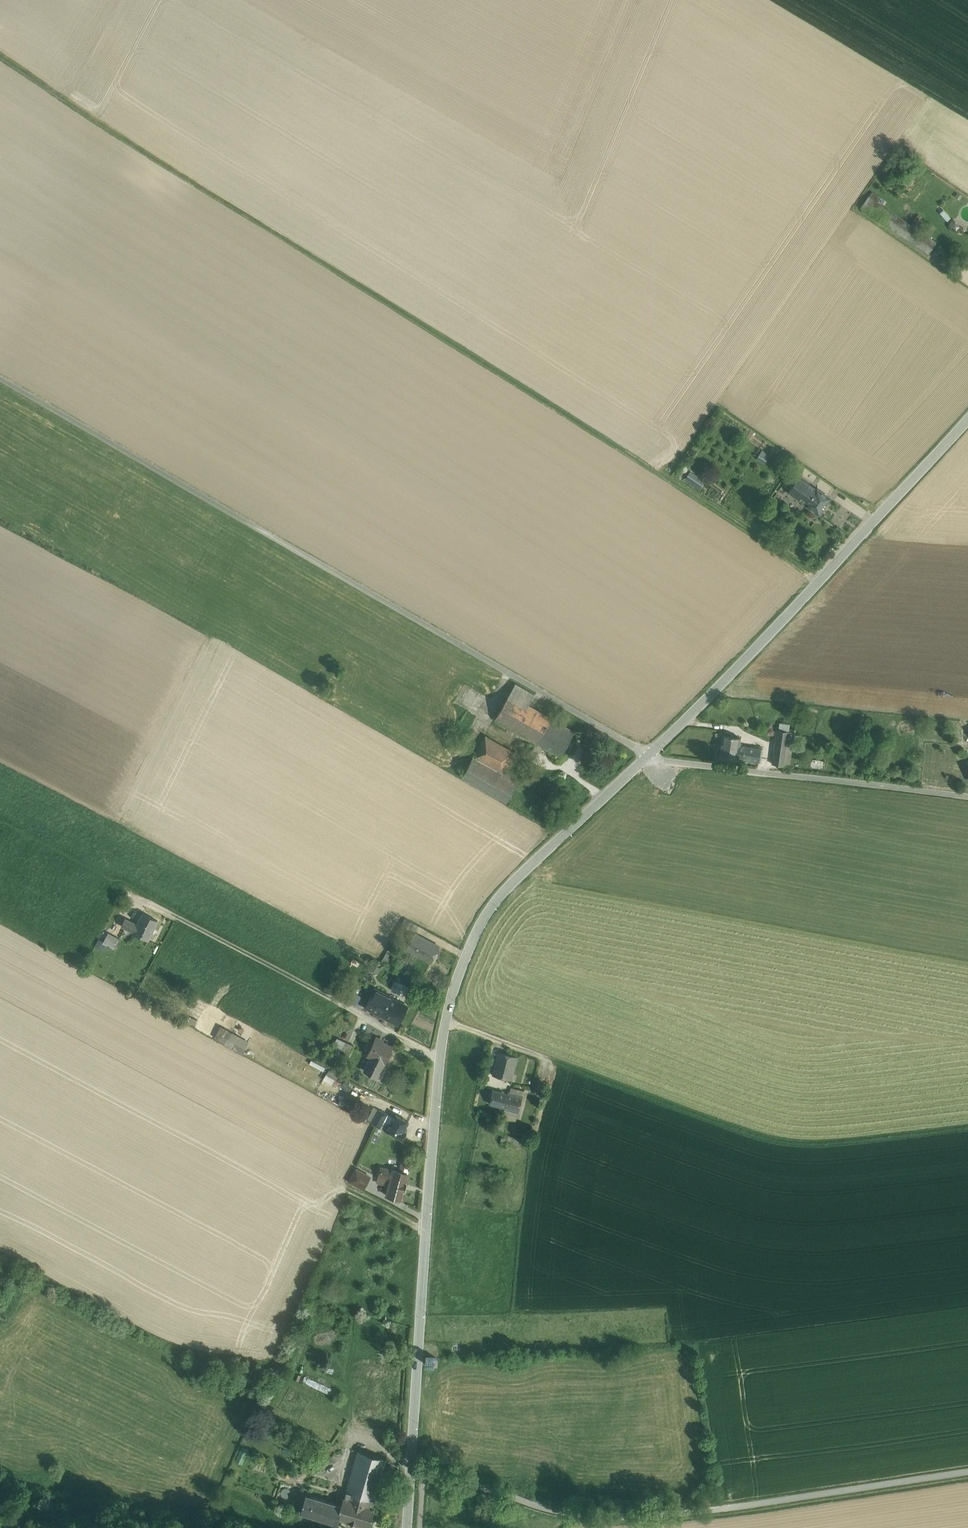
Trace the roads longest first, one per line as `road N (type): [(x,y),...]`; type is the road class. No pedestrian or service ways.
road 1 (track): [(823,578),(0,53)]
road 2 (tertiary): [(406,1527),(440,1059),(453,991),(495,902),(649,755)]
road 3 (unclassified): [(0,374),(649,755)]
road 4 (tertiary): [(649,755),(967,420)]
road 5 (track): [(967,1124),(784,1144),(539,1055)]
road 6 (unclassified): [(649,755),(656,762),(967,796)]

